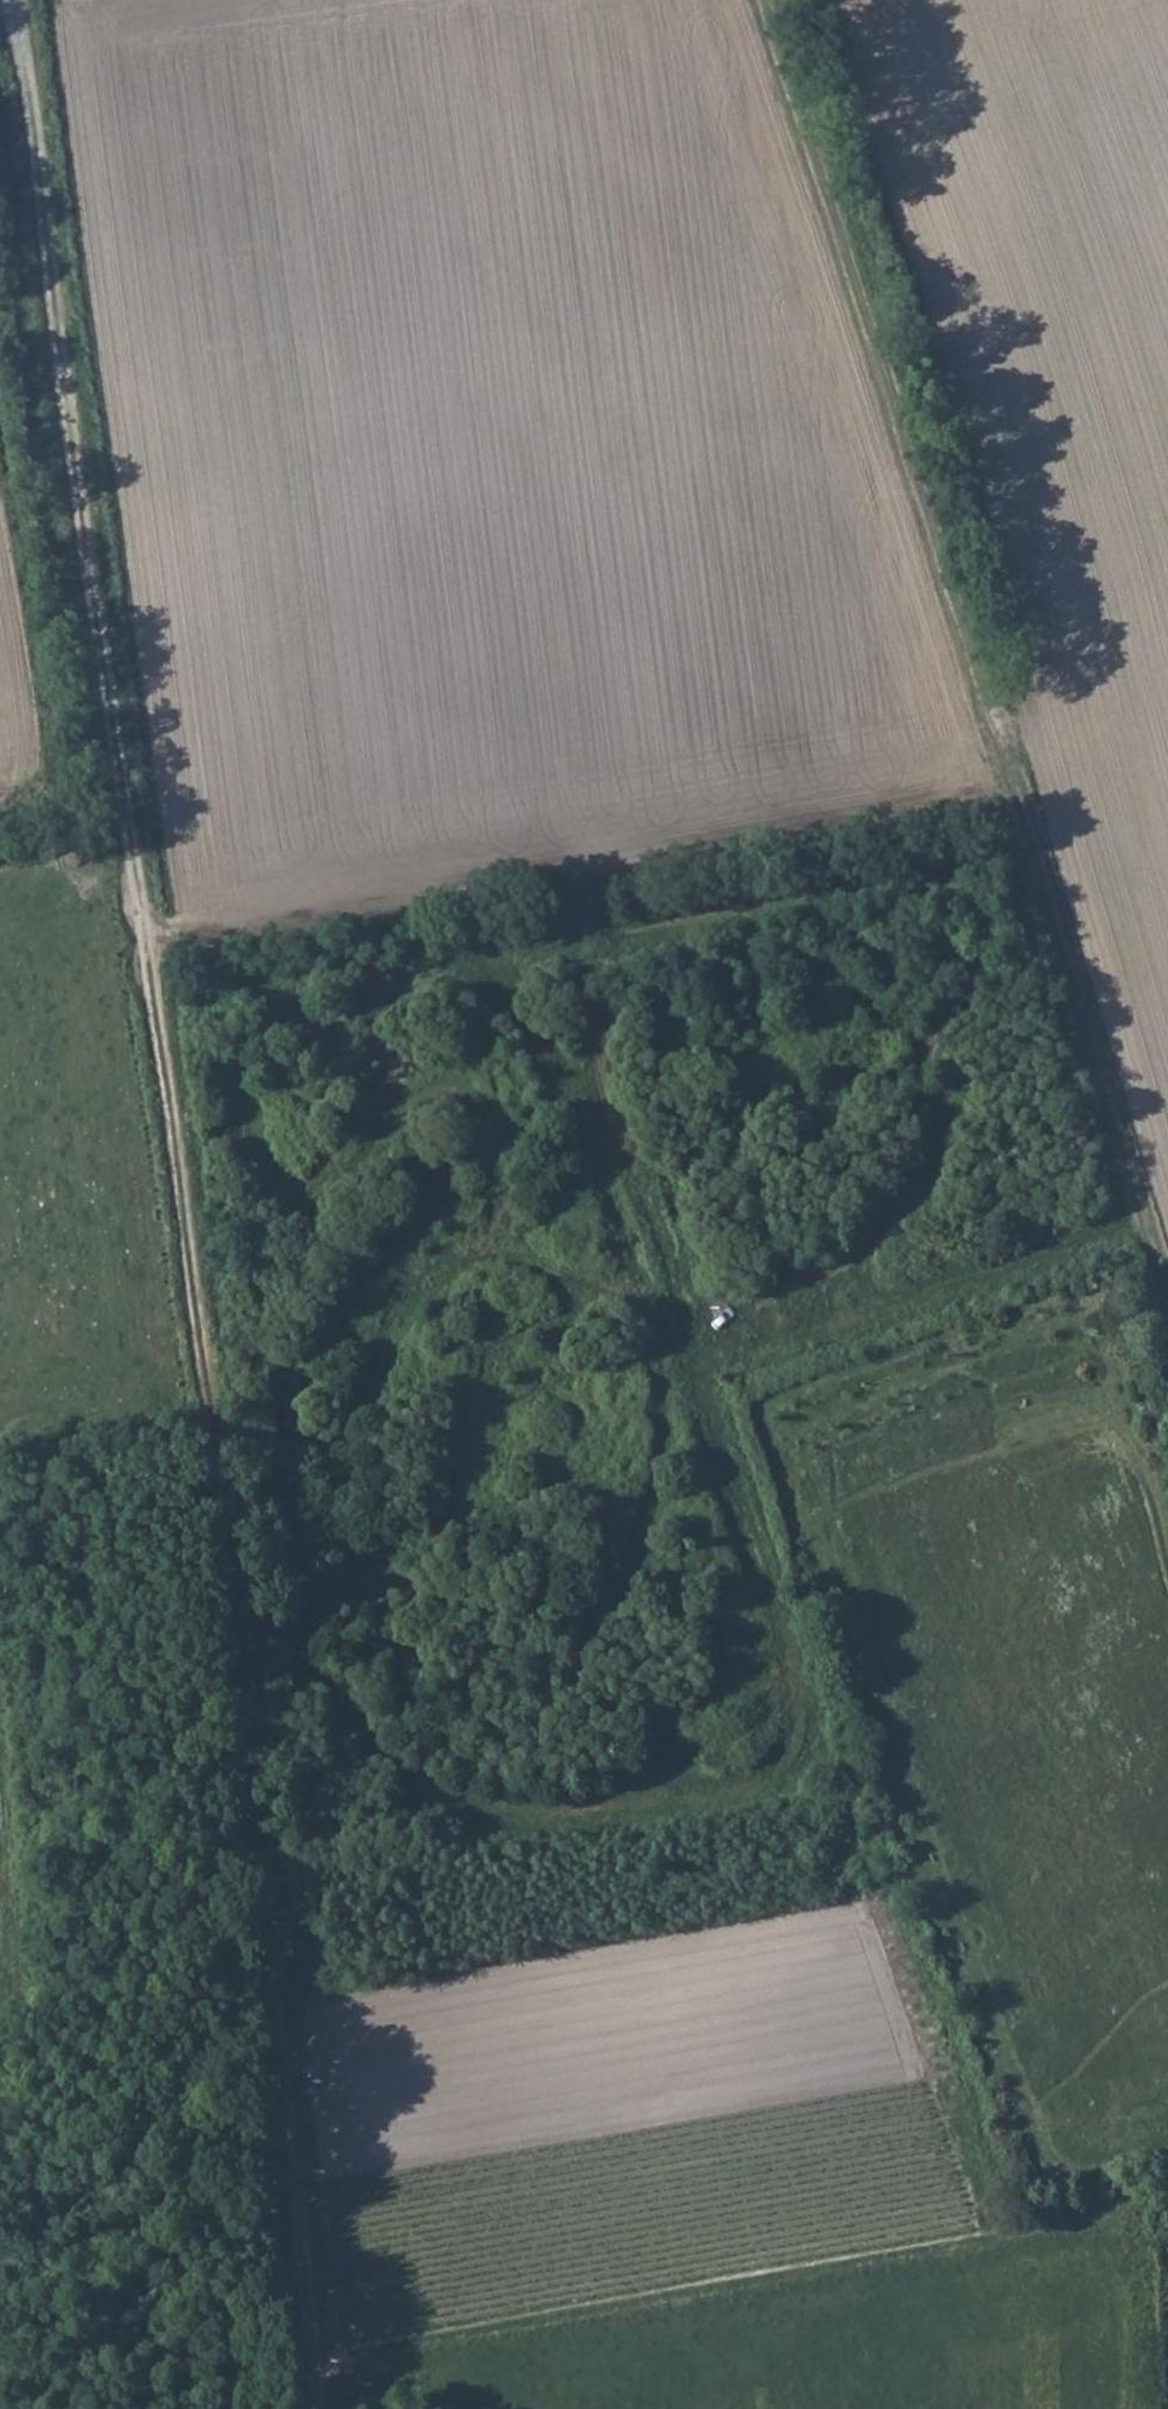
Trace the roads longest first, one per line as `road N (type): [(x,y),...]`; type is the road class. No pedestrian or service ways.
road 1 (track): [(9,0),(273,1866),(317,2408)]
road 2 (track): [(1167,1273),(766,0)]
road 3 (track): [(313,2361),(1167,2201)]

